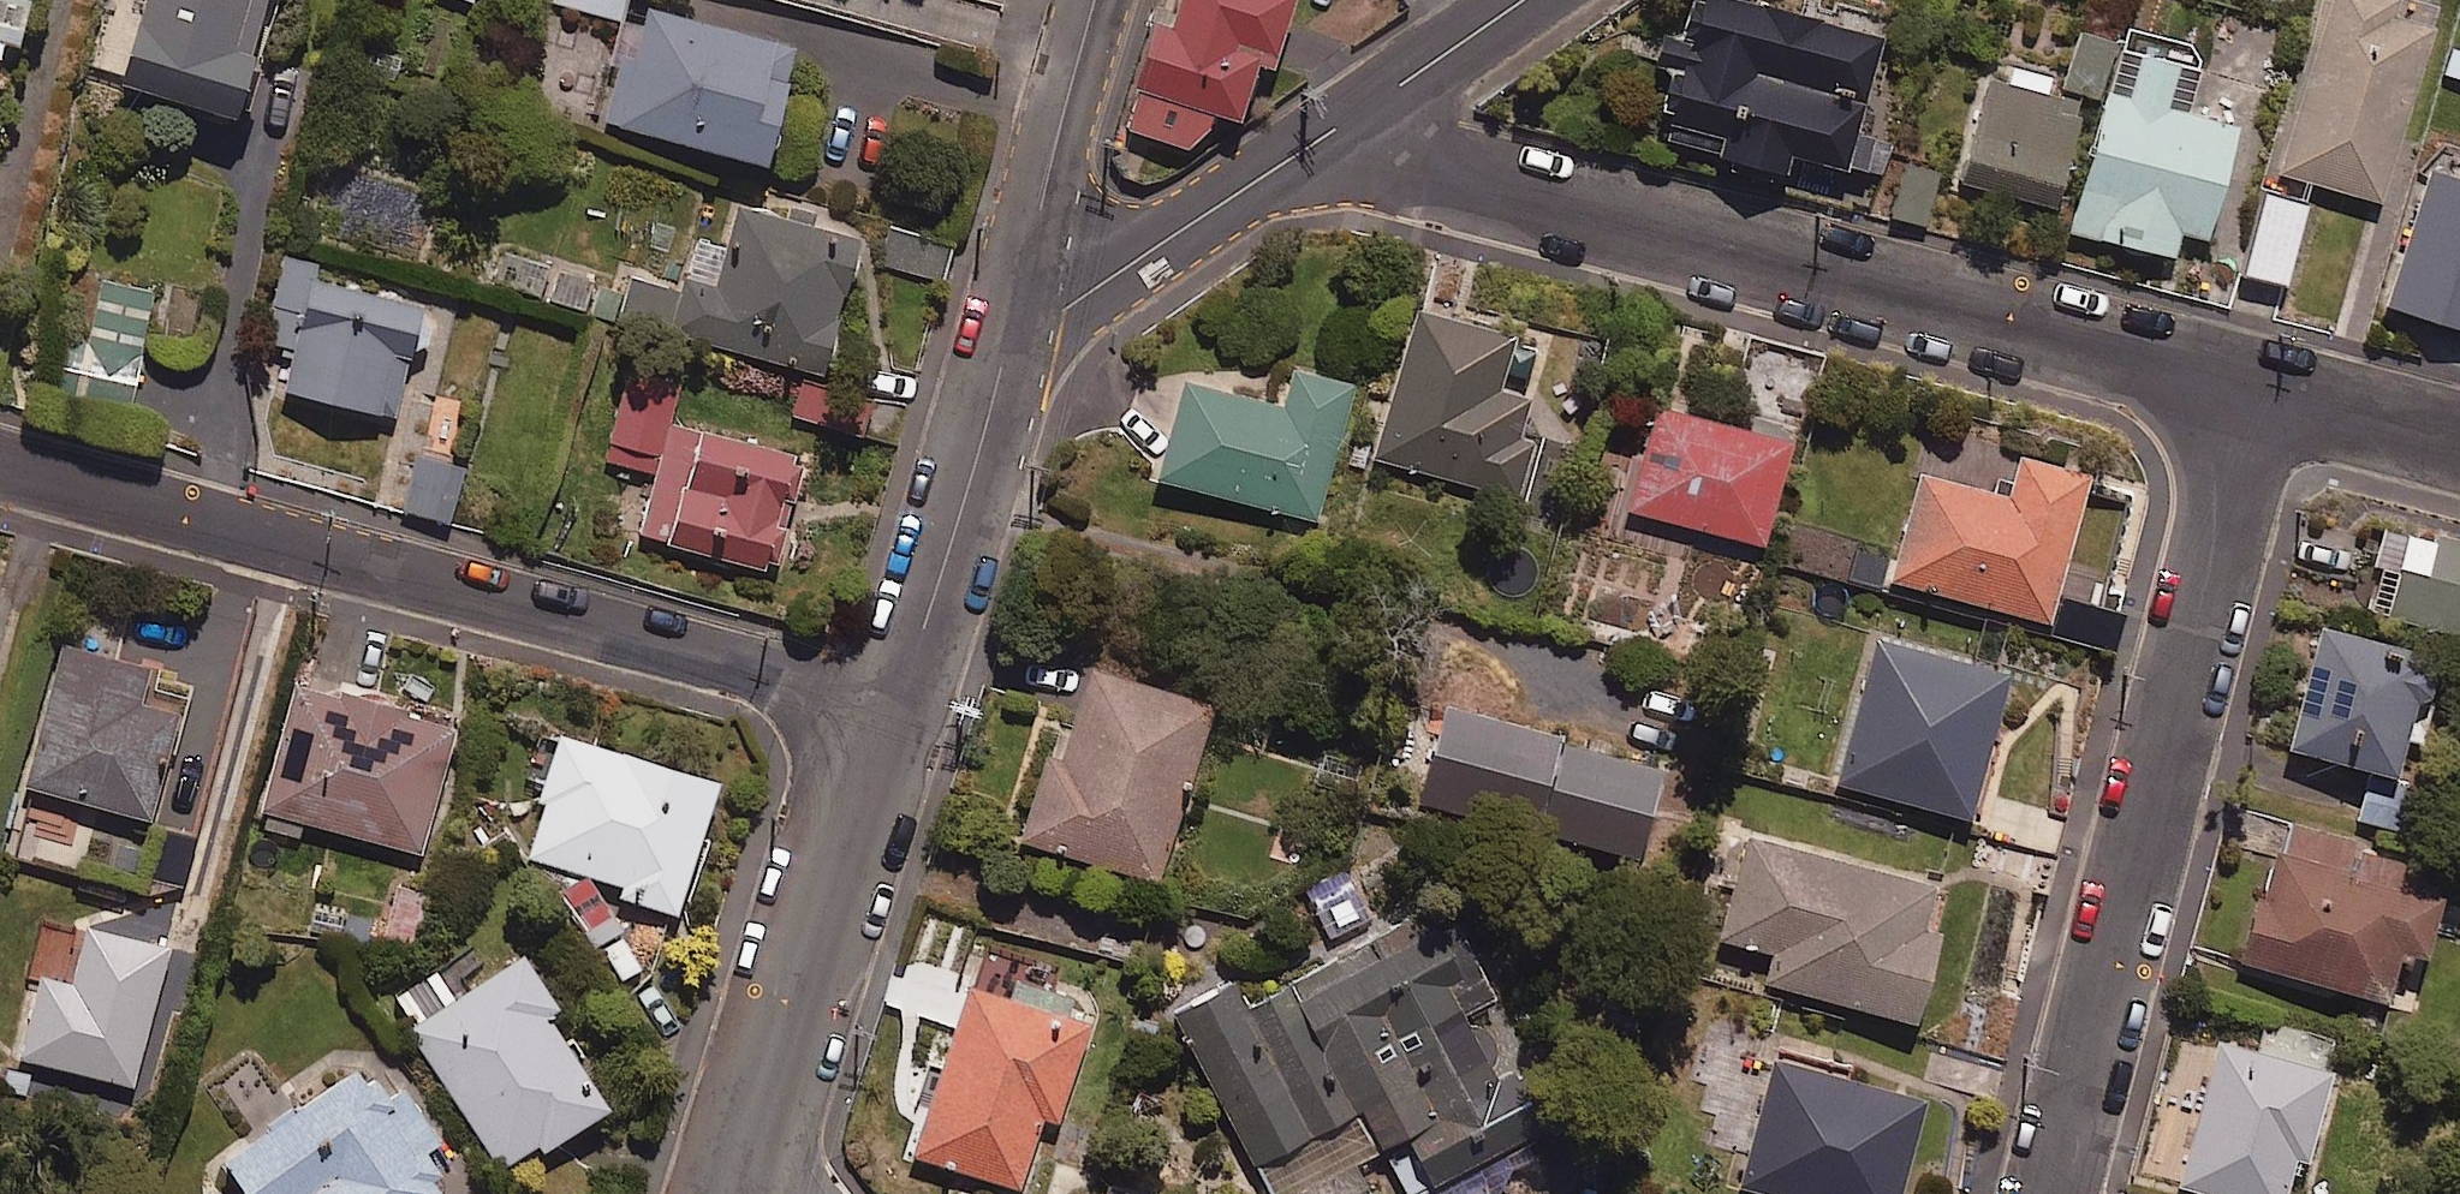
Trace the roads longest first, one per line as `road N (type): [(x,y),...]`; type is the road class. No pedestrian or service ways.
road 1 (residential): [(2254,391),(1319,142)]
road 2 (residential): [(0,467),(892,705)]
road 3 (residential): [(2254,391),(2049,1193)]
road 4 (residential): [(892,705),(744,1193)]
road 5 (residential): [(1004,342),(892,705)]
road 6 (residential): [(1319,142),(1004,342)]
road 7 (residential): [(1103,0),(1004,342)]
road 8 (residential): [(1526,0),(1319,142)]
road 9 (residential): [(2459,445),(2254,391)]

